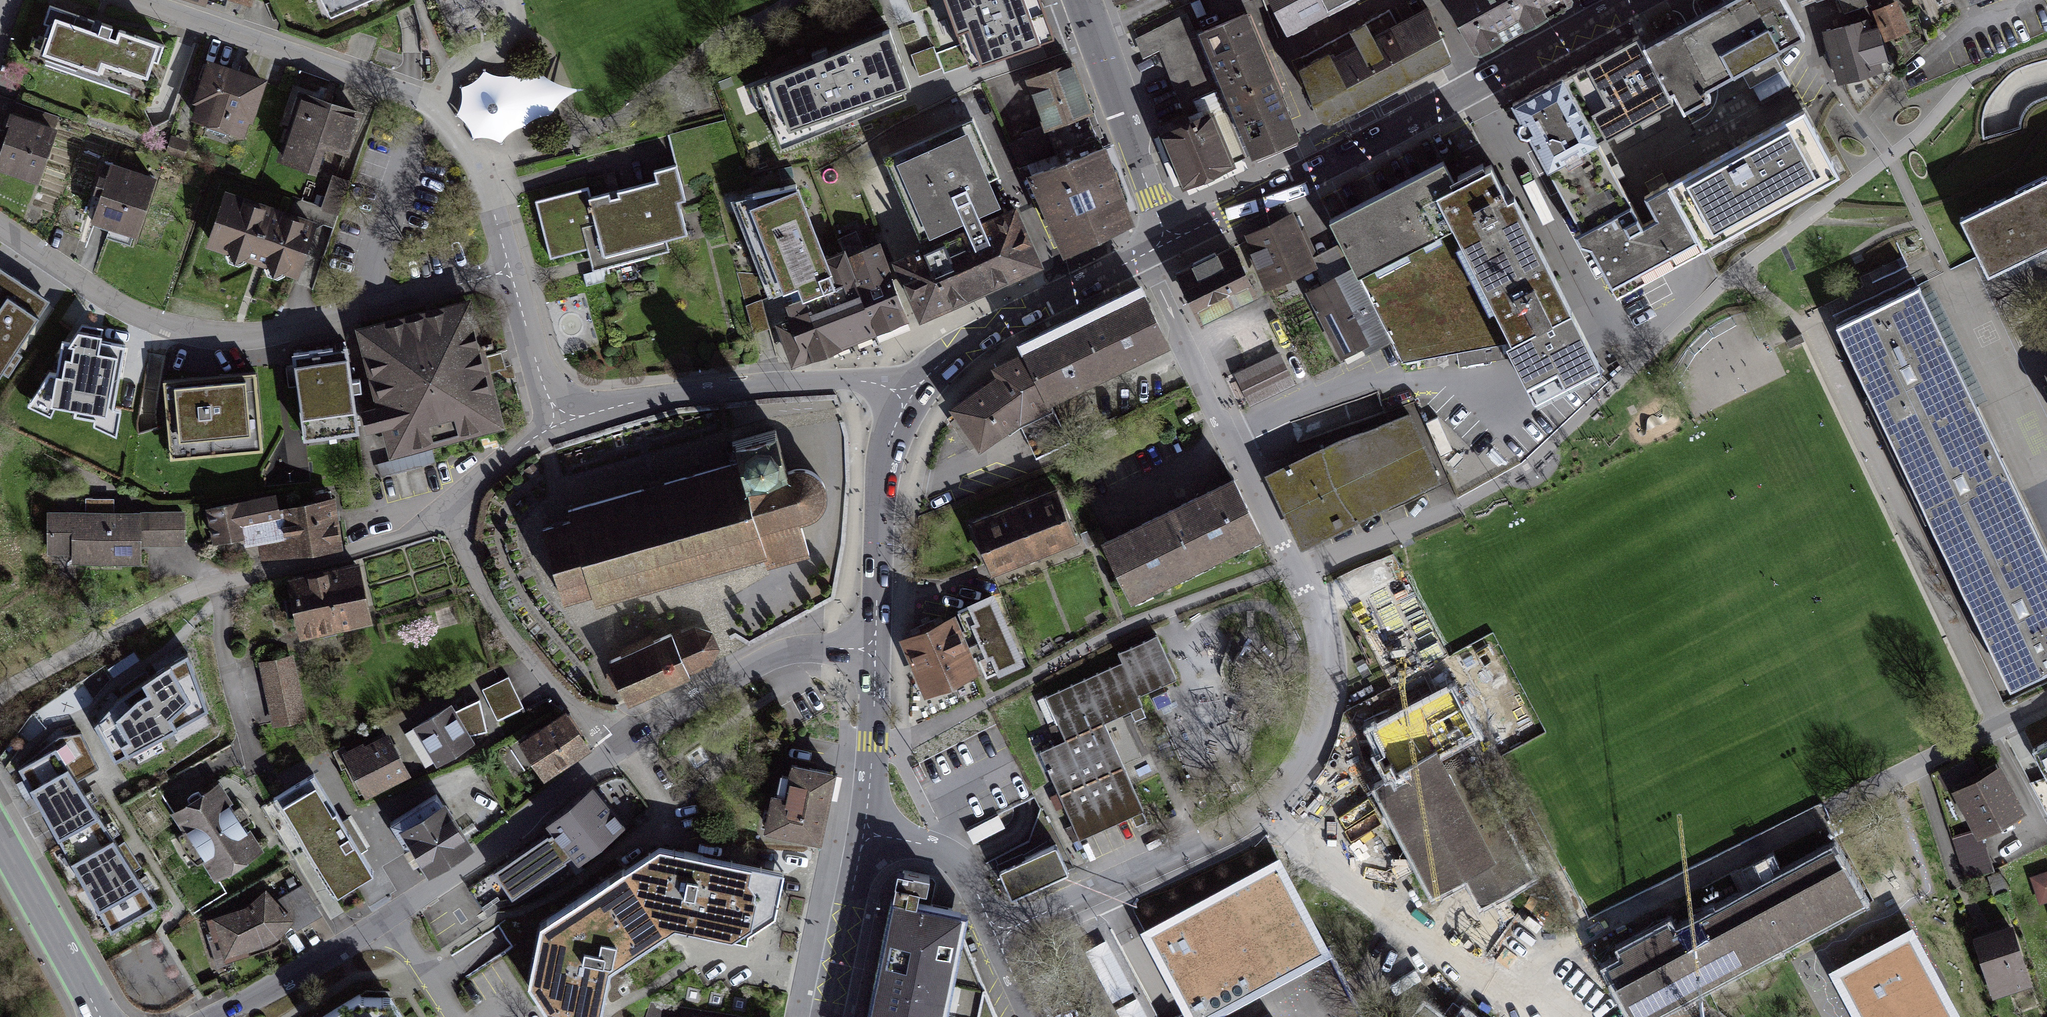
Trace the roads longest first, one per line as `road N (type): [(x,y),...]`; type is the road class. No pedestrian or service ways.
road 1 (residential): [(1230,436),(1316,625),(1323,675),(1316,725),(1281,786),(1249,818),(996,934)]
road 2 (residential): [(1230,436),(1372,383),(1441,376),(1507,389),(1611,342),(1479,85)]
road 3 (residential): [(259,770),(230,689),(220,624),(231,578),(426,522),(560,420)]
road 4 (residential): [(389,915),(494,845),(619,746),(734,674),(781,653),(875,647)]
road 5 (residential): [(0,220),(84,286),(150,321),(208,336),(266,337),(510,271)]
road 6 (residential): [(1575,936),(2046,703)]
road 7 (residential): [(510,271),(482,169),(428,102),(138,0)]
road 8 (residential): [(560,420),(669,395),(783,382),(853,380),(908,395)]
road 9 (tertiary): [(1479,85),(1167,242)]
road 10 (tertiary): [(1146,252),(985,334),(908,395)]
road 11 (residential): [(1081,0),(1167,242)]
road 12 (tertiary): [(908,395),(884,469),(875,647)]
road 13 (residential): [(1146,252),(1230,436)]
road 14 (residential): [(215,1016),(389,915)]
road 15 (residential): [(97,1016),(0,842)]
road 16 (tertiary): [(863,832),(826,1016)]
road 17 (tertiary): [(875,647),(863,832)]
road 18 (residential): [(996,934),(955,859),(863,832)]
road 19 (tertiary): [(1635,0),(1479,85)]
road 20 (residential): [(510,271),(560,420)]
road 21 (residential): [(459,1016),(389,915)]

